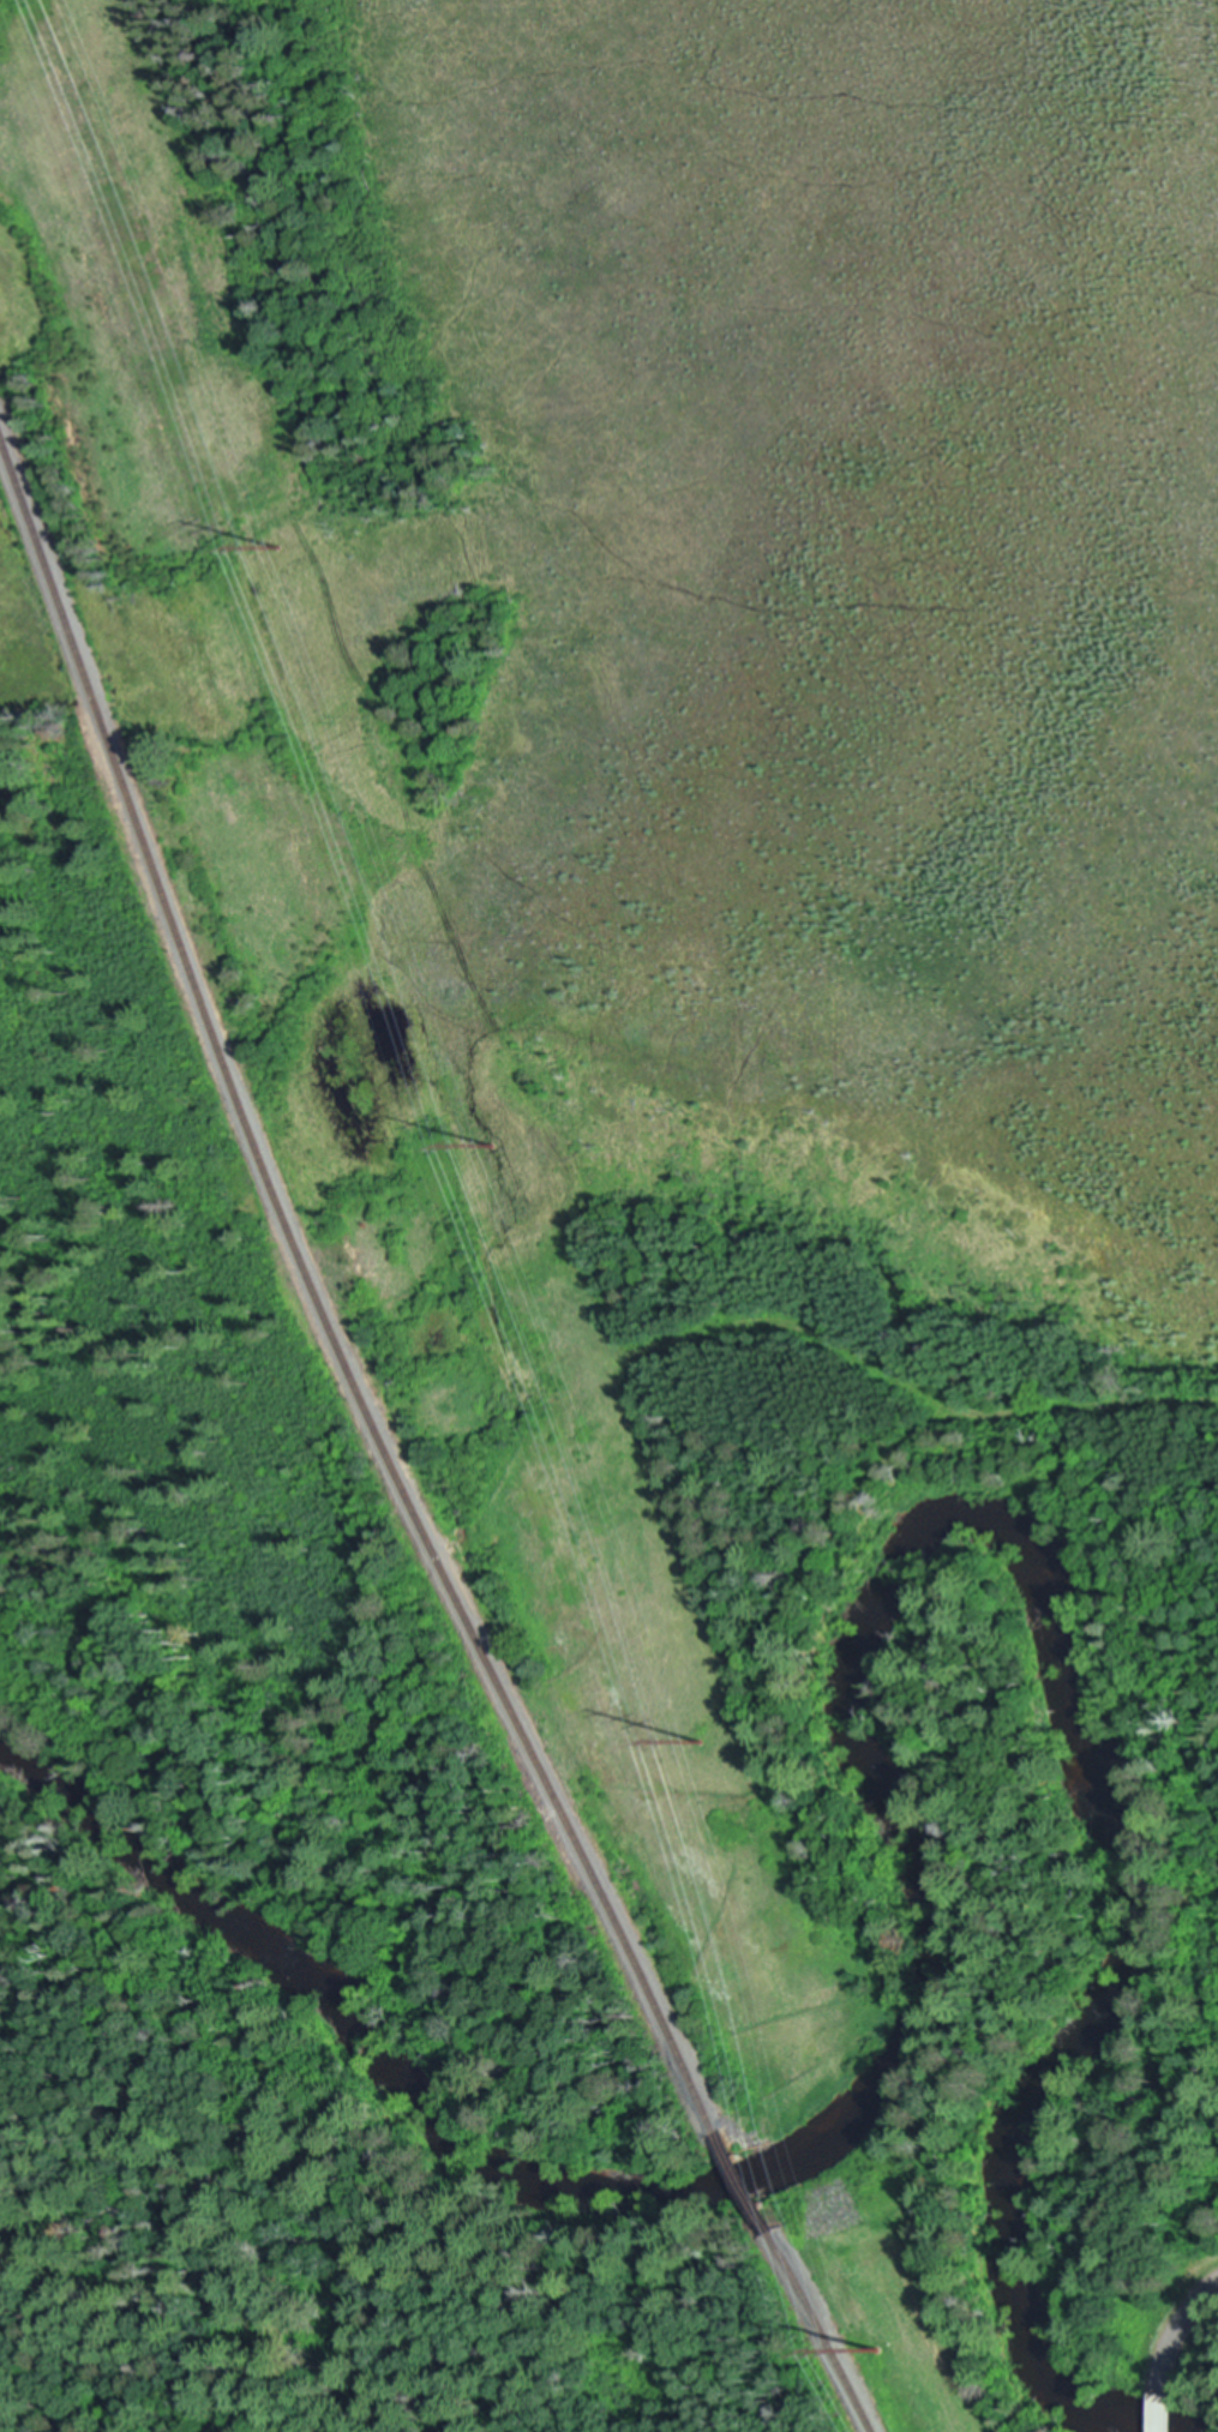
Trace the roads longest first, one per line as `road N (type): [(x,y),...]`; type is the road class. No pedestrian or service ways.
road 1 (residential): [(1163,2400),(1180,2332),(1217,2287)]

